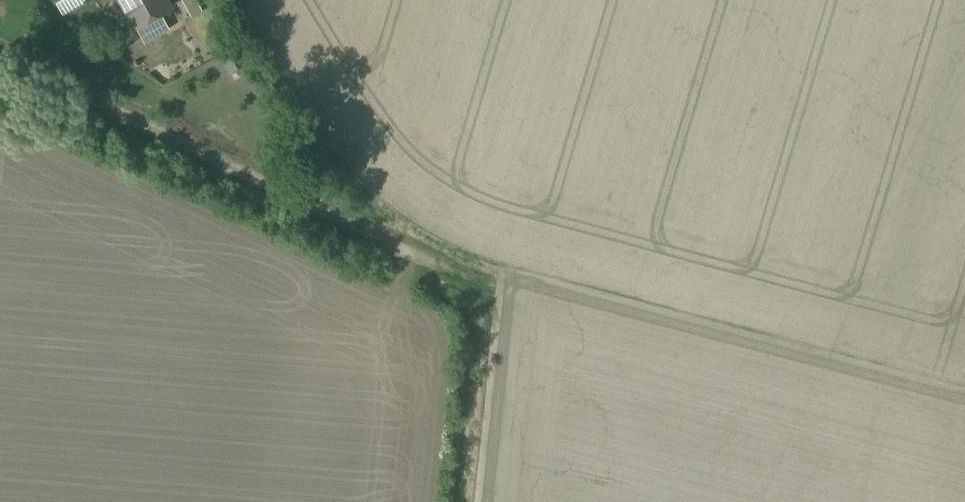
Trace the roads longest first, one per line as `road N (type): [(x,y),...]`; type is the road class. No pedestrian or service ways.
road 1 (track): [(491,280),(305,204),(0,58)]

